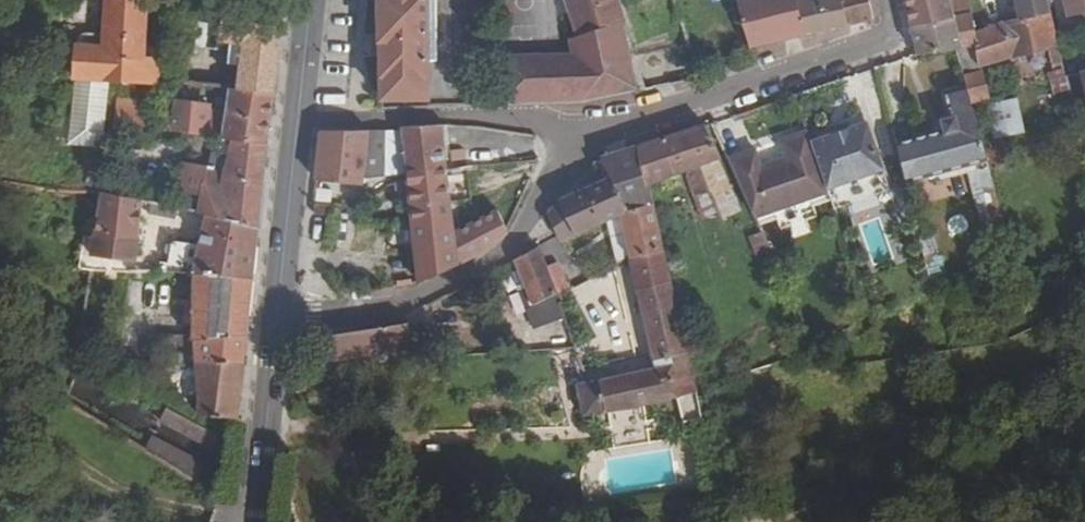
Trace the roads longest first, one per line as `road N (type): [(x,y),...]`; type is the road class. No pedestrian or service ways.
road 1 (residential): [(568,143),(506,248),(385,313),(272,328)]
road 2 (residential): [(881,0),(887,35),(568,143)]
road 3 (residential): [(568,143),(538,121),(297,118)]
road 4 (track): [(228,521),(91,487),(31,440),(0,447)]
road 5 (secondary): [(272,328),(297,118)]
road 6 (secondary): [(255,521),(272,328)]

